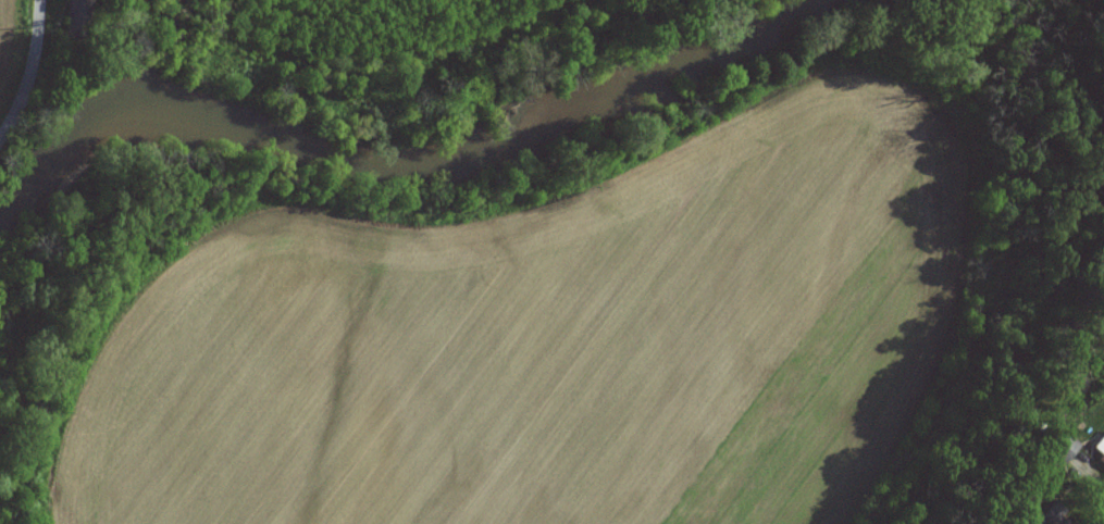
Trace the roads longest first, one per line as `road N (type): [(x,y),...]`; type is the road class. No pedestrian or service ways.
road 1 (residential): [(0,135),(33,66),(39,0)]

